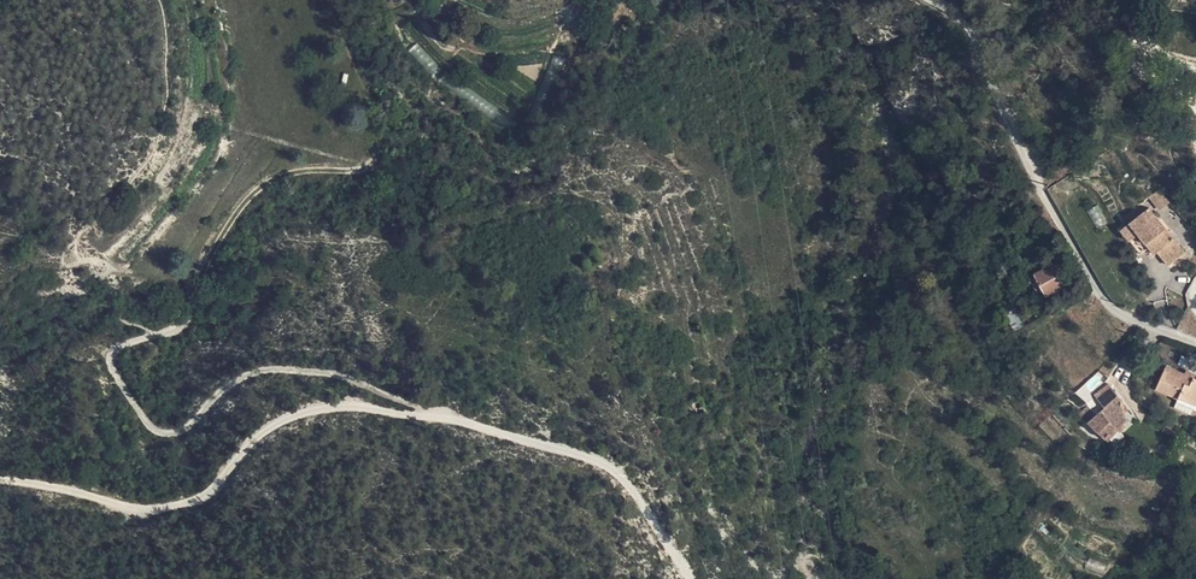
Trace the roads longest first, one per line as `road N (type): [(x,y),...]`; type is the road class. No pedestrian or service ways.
road 1 (track): [(190,322),(106,352),(111,371),(160,436),(178,434),(253,372),(330,374),(441,416)]
road 2 (track): [(0,489),(94,493),(131,518),(200,502),(246,450),(303,414),(332,408),(441,416)]
road 3 (unclassified): [(1195,341),(1130,318),(1104,297),(1043,191),(974,35),(934,0)]
road 4 (track): [(441,416),(610,455),(701,578)]

